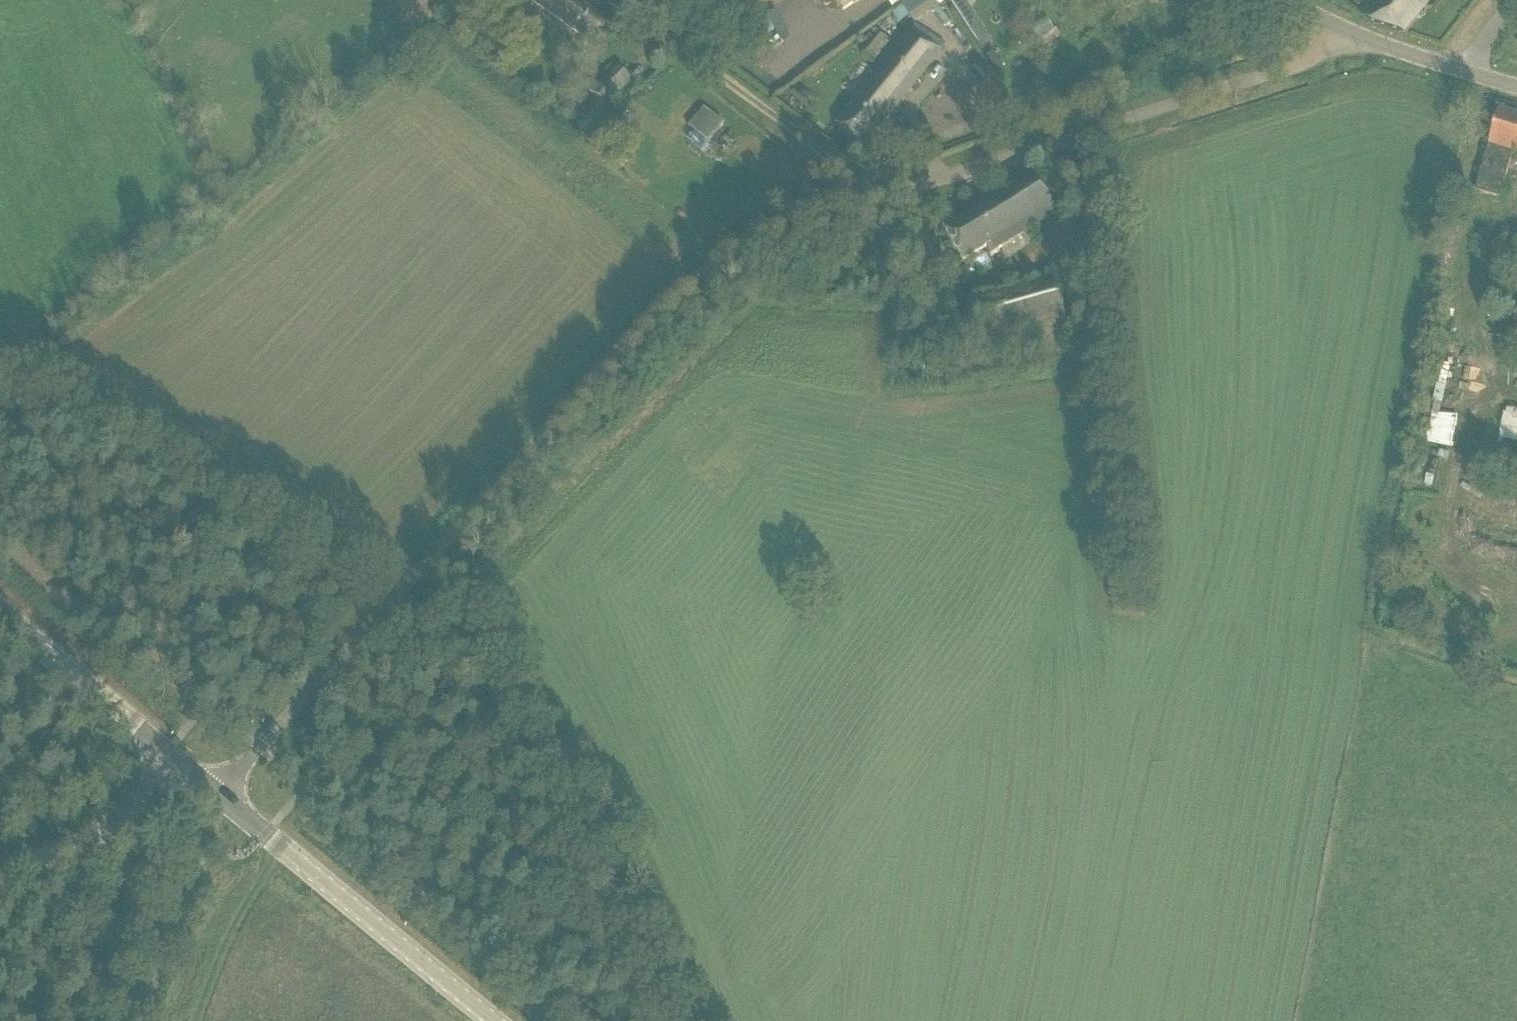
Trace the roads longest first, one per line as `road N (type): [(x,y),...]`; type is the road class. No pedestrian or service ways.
road 1 (unclassified): [(215,791),(671,294),(757,238),(879,194)]
road 2 (unclassified): [(879,194),(1304,60),(1355,32)]
road 3 (tertiary): [(497,1020),(215,791)]
road 4 (unclassified): [(879,194),(616,0)]
road 5 (tertiary): [(185,764),(0,614)]
road 6 (unclassified): [(0,876),(99,833),(185,764)]
road 7 (track): [(139,1020),(173,923),(231,856)]
road 8 (unclassified): [(1516,83),(1355,32)]

